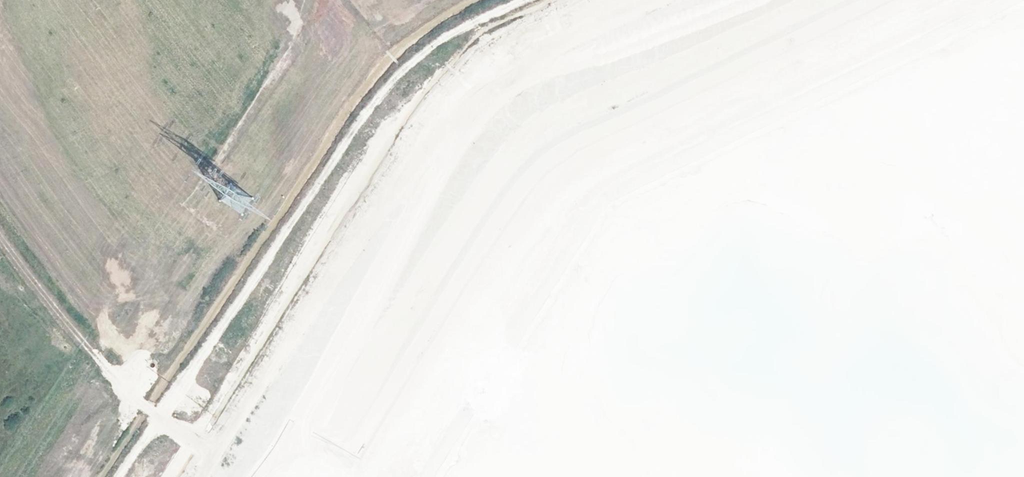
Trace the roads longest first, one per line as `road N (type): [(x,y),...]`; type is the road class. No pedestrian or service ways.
road 1 (track): [(176,476),(384,133),(464,49),(568,0)]

